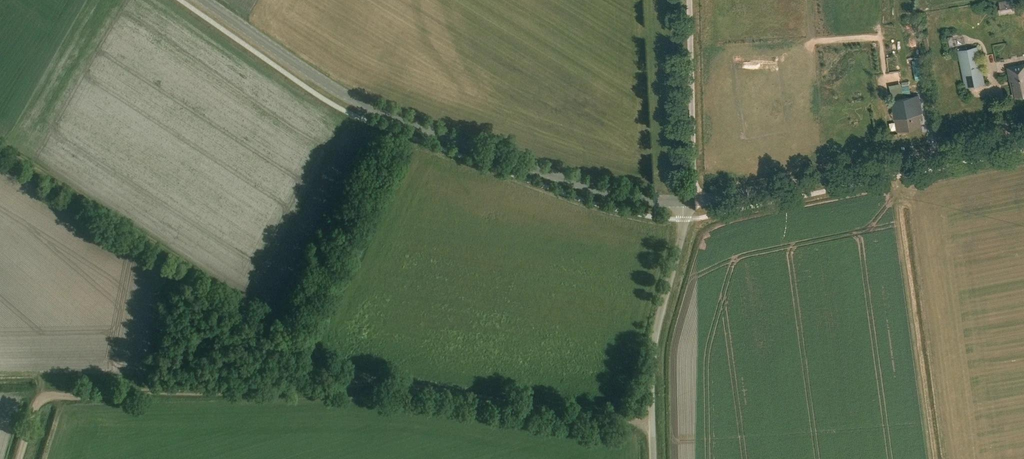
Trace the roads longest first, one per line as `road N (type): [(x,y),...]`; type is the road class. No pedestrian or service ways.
road 1 (tertiary): [(688,202),(603,190),(404,121),(354,100),(204,0)]
road 2 (track): [(0,145),(381,387)]
road 3 (track): [(20,458),(33,412),(55,396),(381,387)]
road 4 (tertiary): [(1023,136),(688,202)]
road 5 (track): [(381,387),(652,425)]
road 6 (unclassified): [(653,458),(655,332),(688,202)]
road 7 (track): [(688,202),(690,0)]

